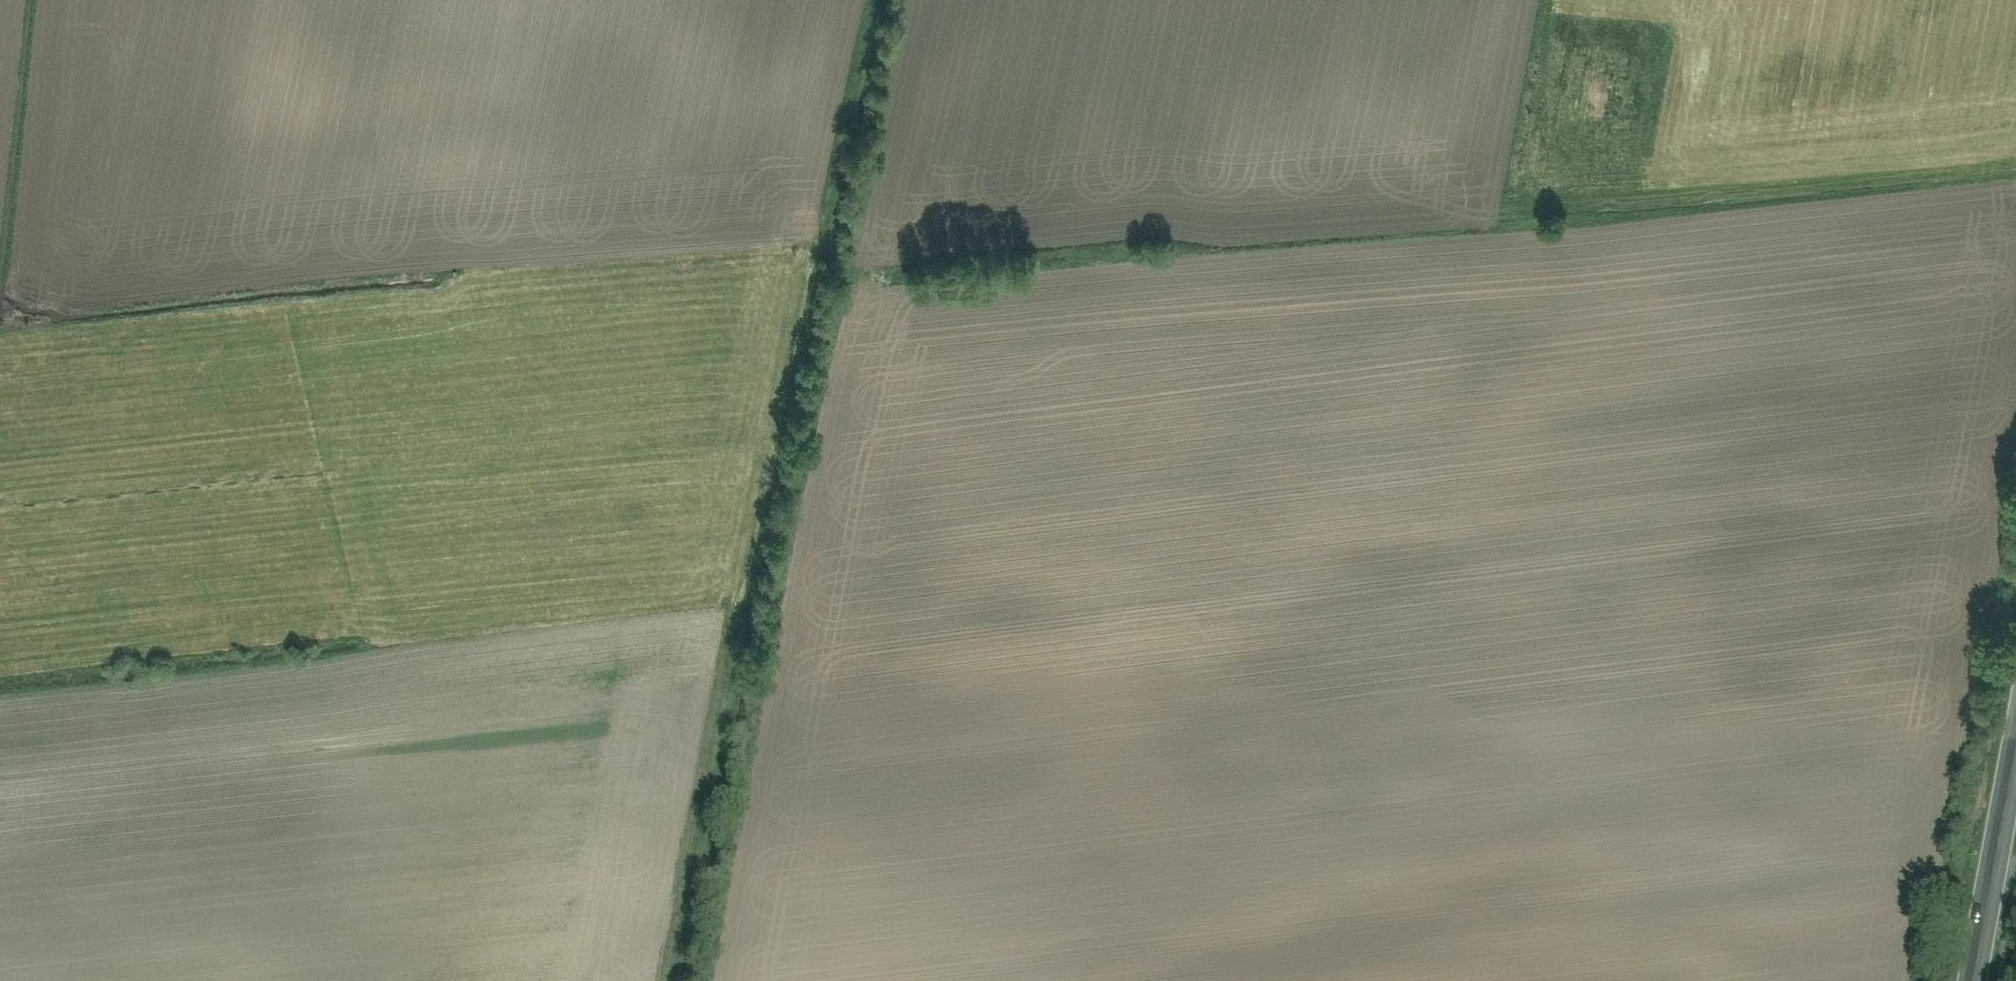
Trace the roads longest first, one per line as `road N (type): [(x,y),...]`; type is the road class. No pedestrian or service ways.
road 1 (primary): [(1972,980),(2015,736)]

